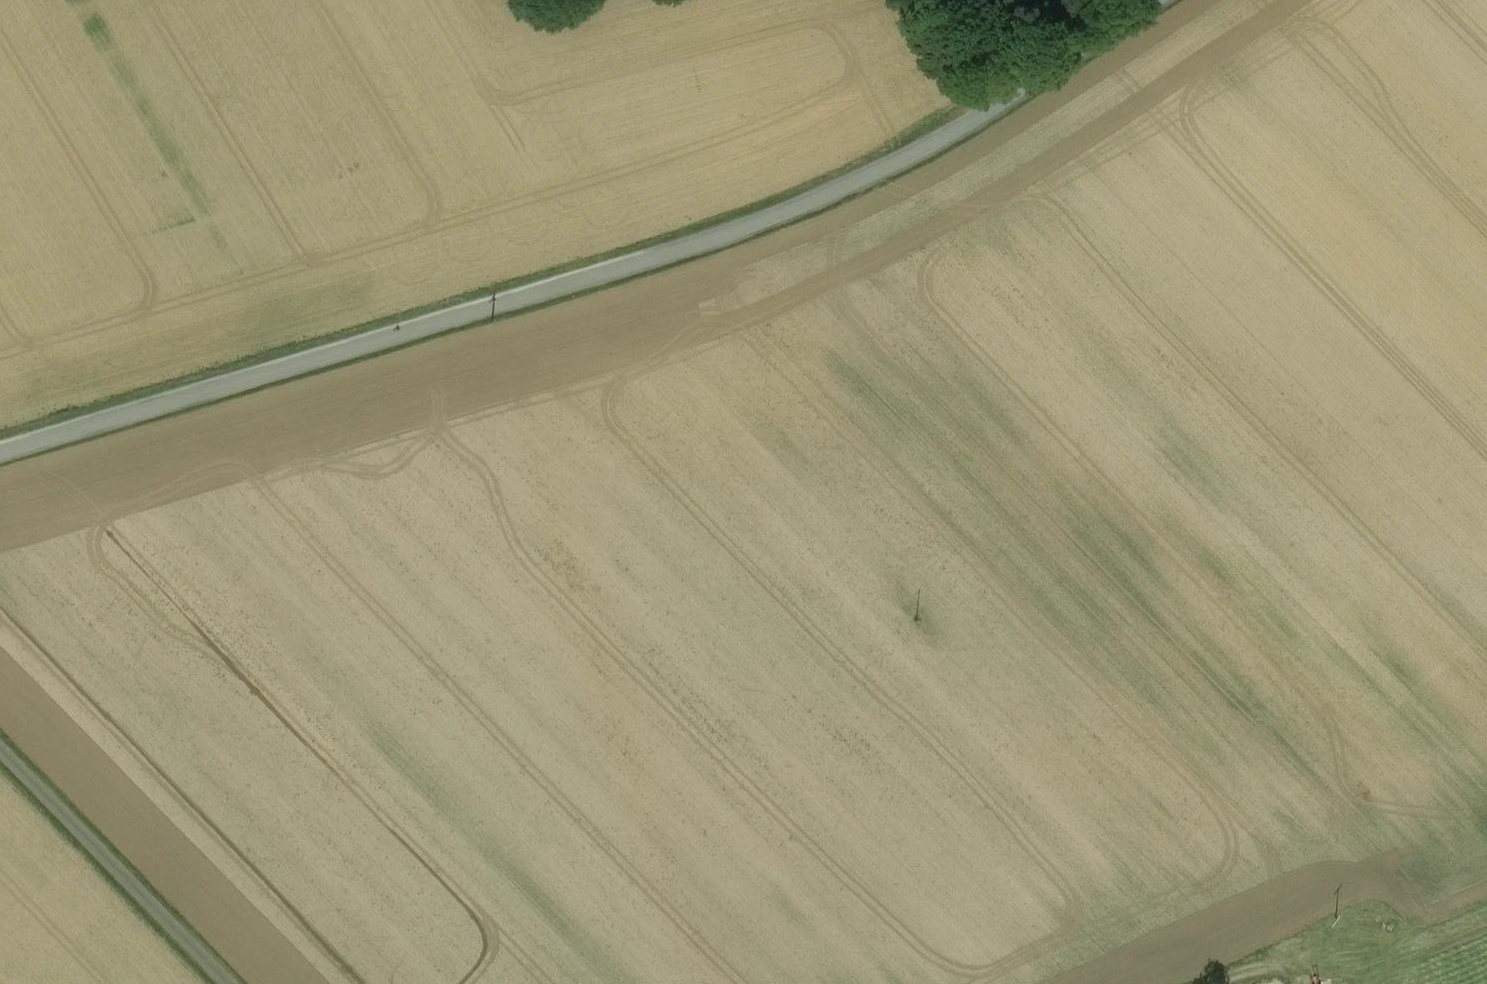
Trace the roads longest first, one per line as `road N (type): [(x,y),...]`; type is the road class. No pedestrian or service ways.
road 1 (unclassified): [(1152,0),(935,145),(763,223),(0,454)]
road 2 (unclassified): [(0,750),(227,983)]
road 3 (track): [(990,111),(918,0)]

